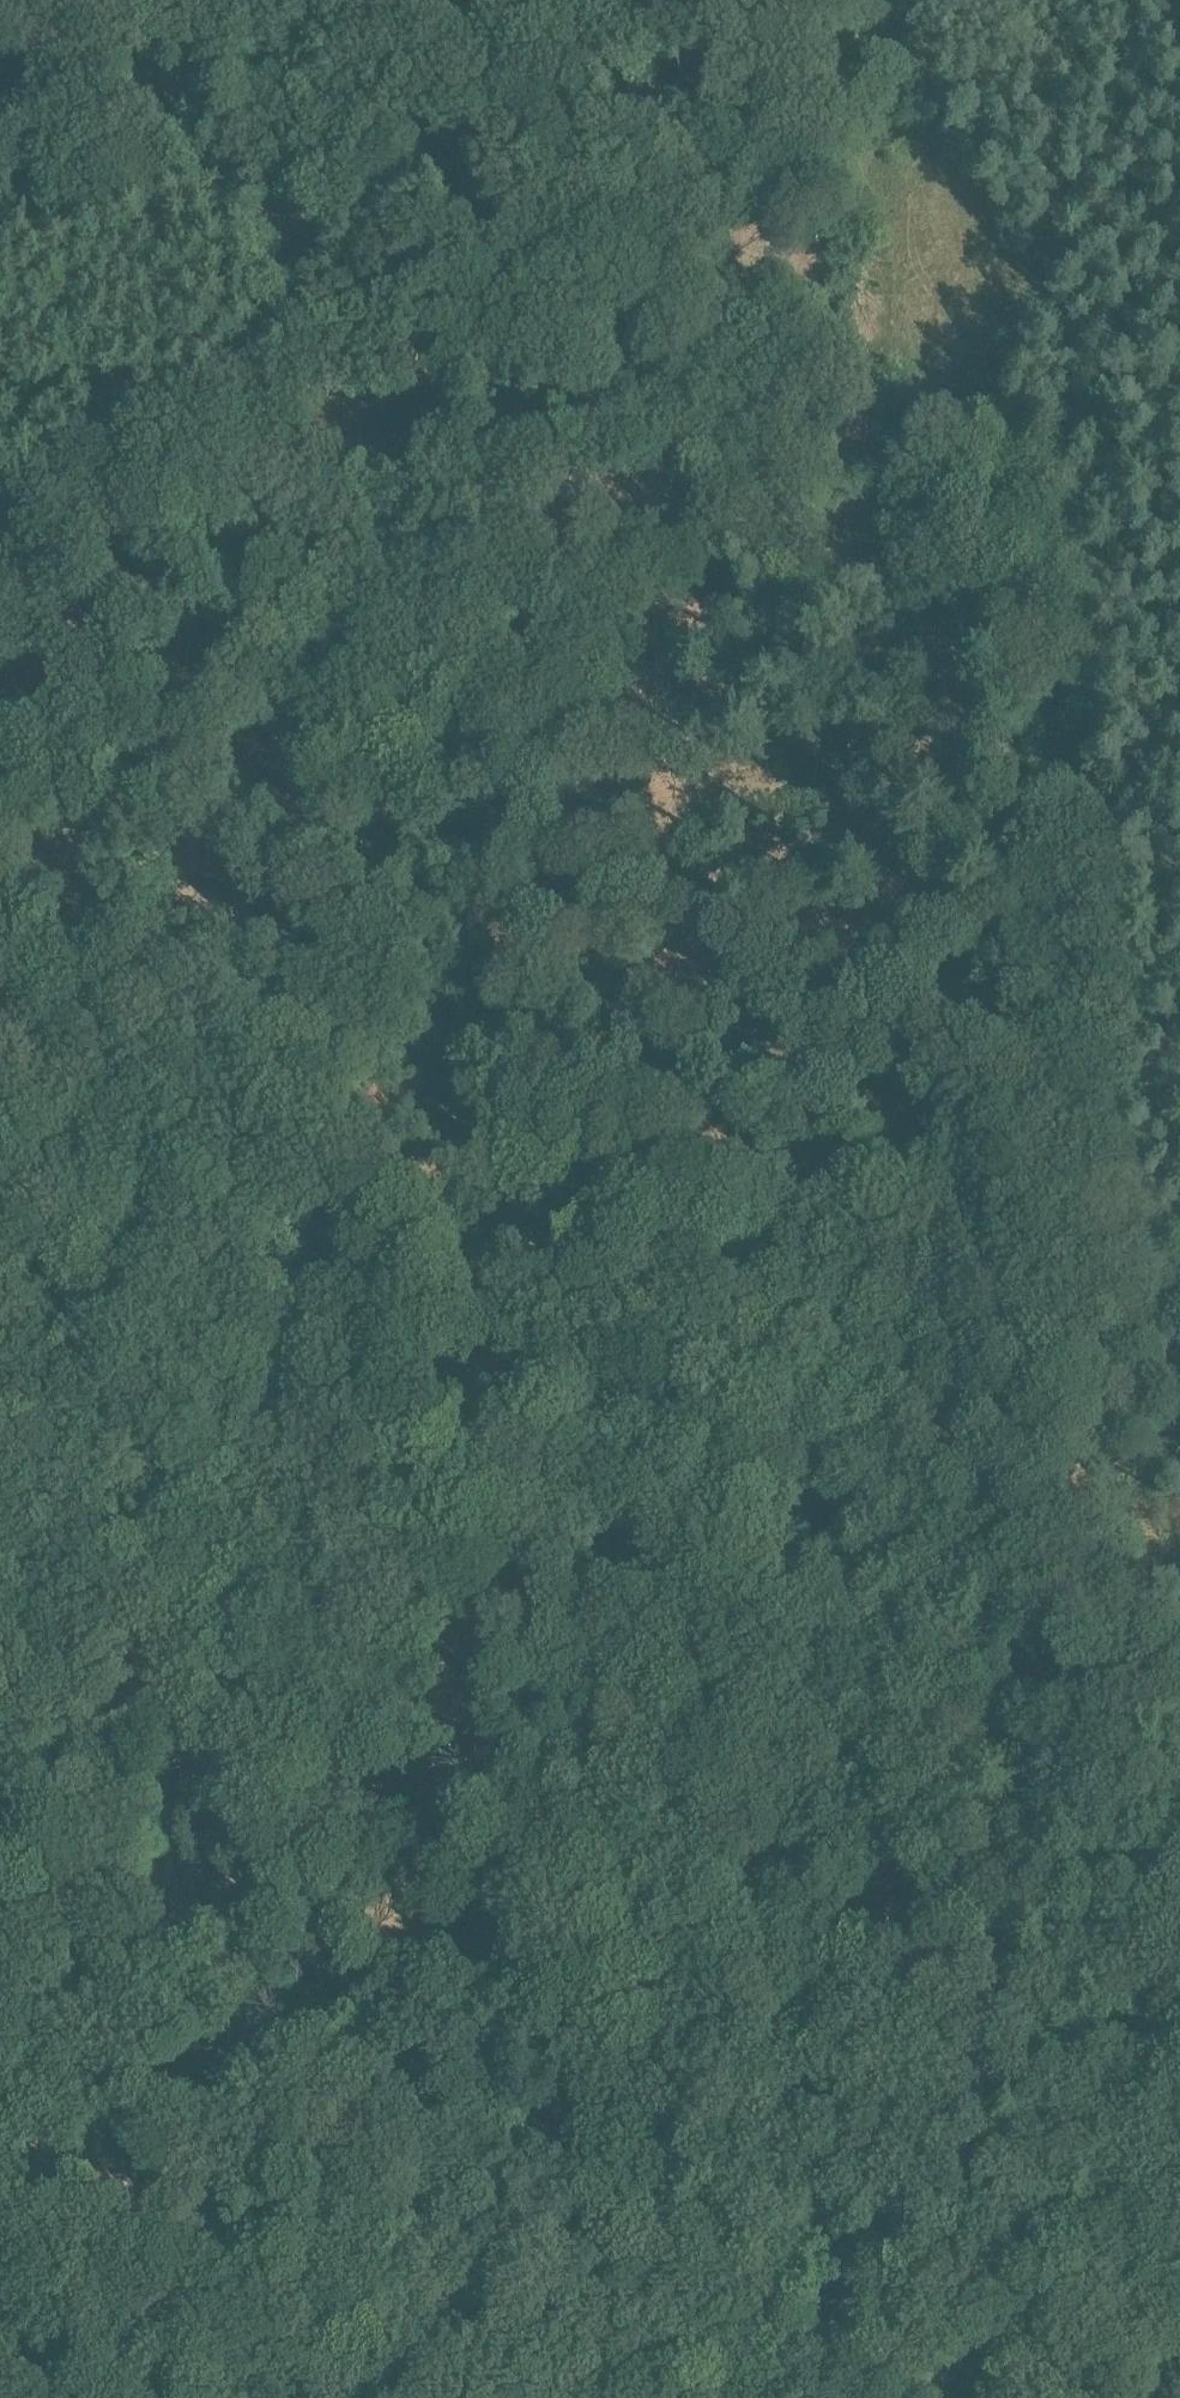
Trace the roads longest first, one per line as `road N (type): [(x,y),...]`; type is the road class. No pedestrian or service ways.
road 1 (track): [(0,1752),(824,1459),(1179,1317)]

